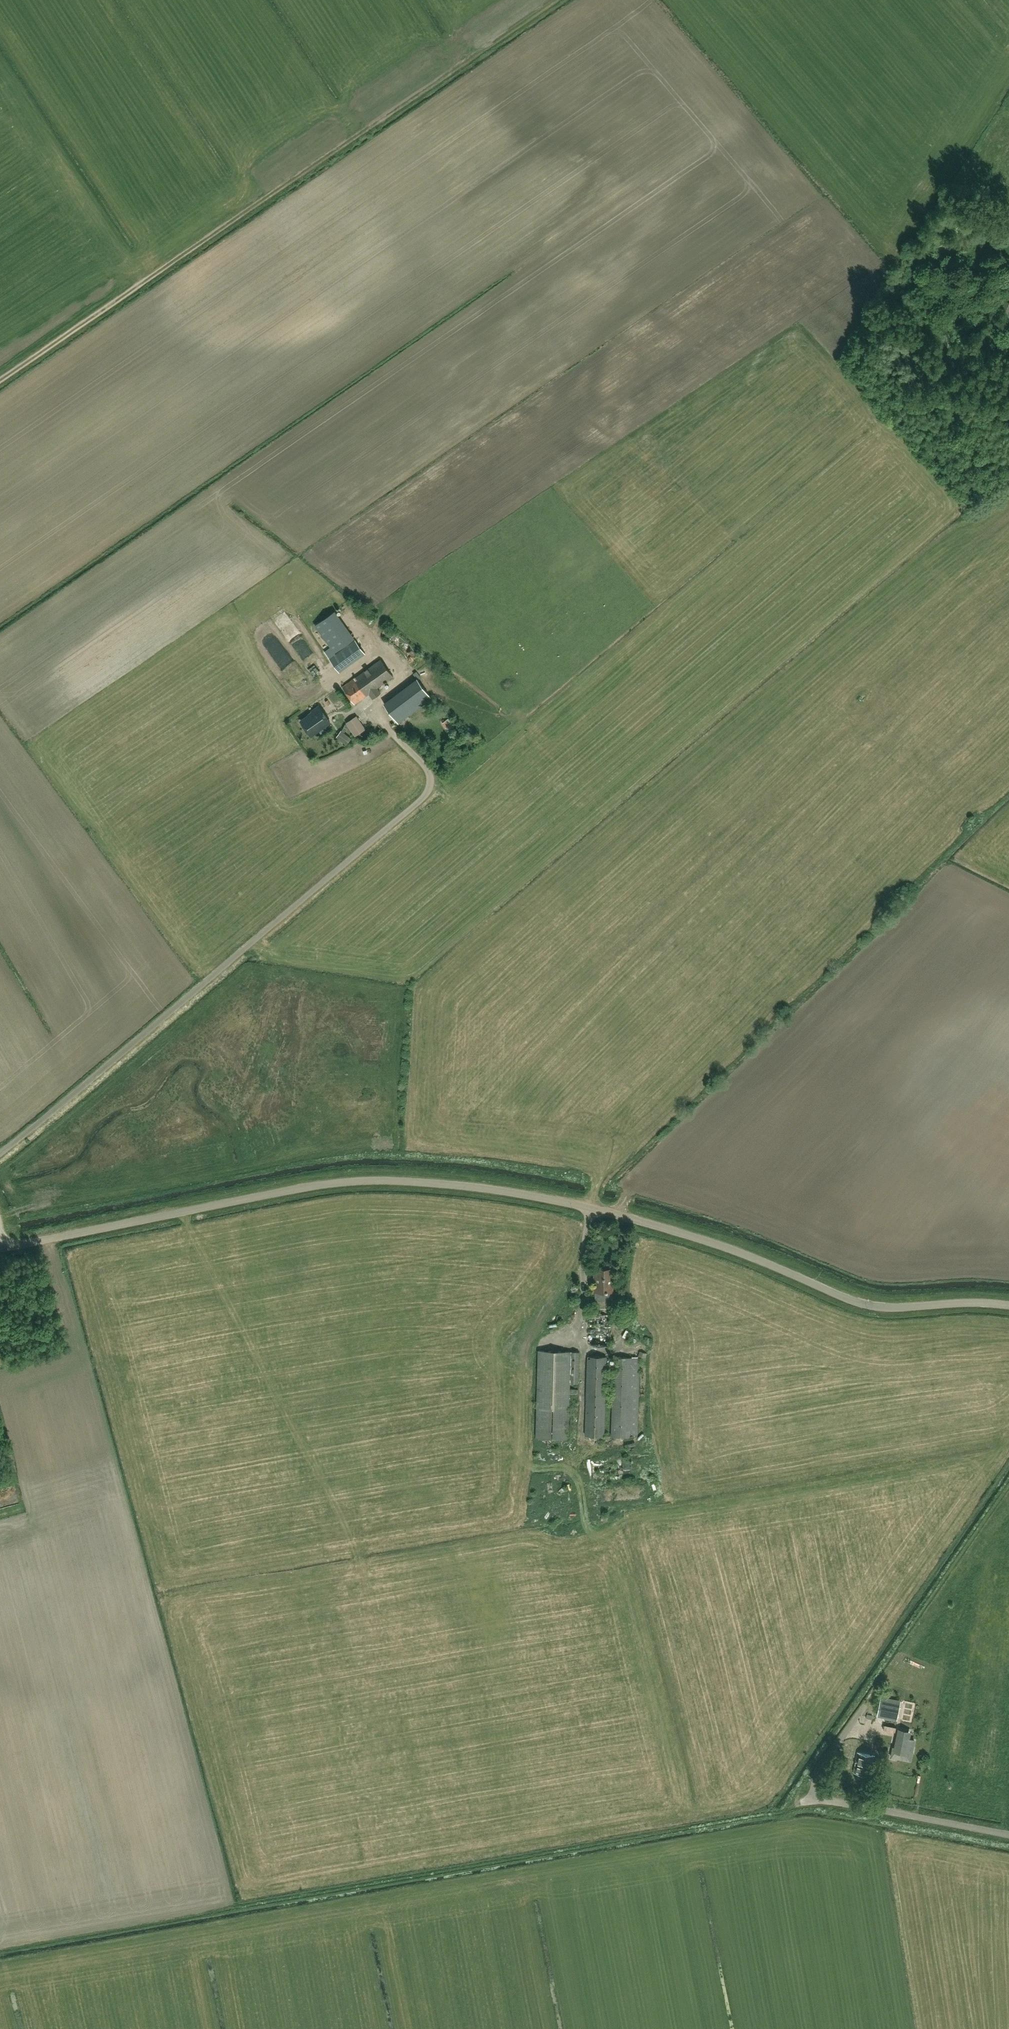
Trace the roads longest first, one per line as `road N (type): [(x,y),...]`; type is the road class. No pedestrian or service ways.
road 1 (unclassified): [(2,1248),(307,1187),(384,1180),(556,1200),(662,1225),(873,1306),(1008,1305)]
road 2 (unclassified): [(1008,1835),(817,1800)]

